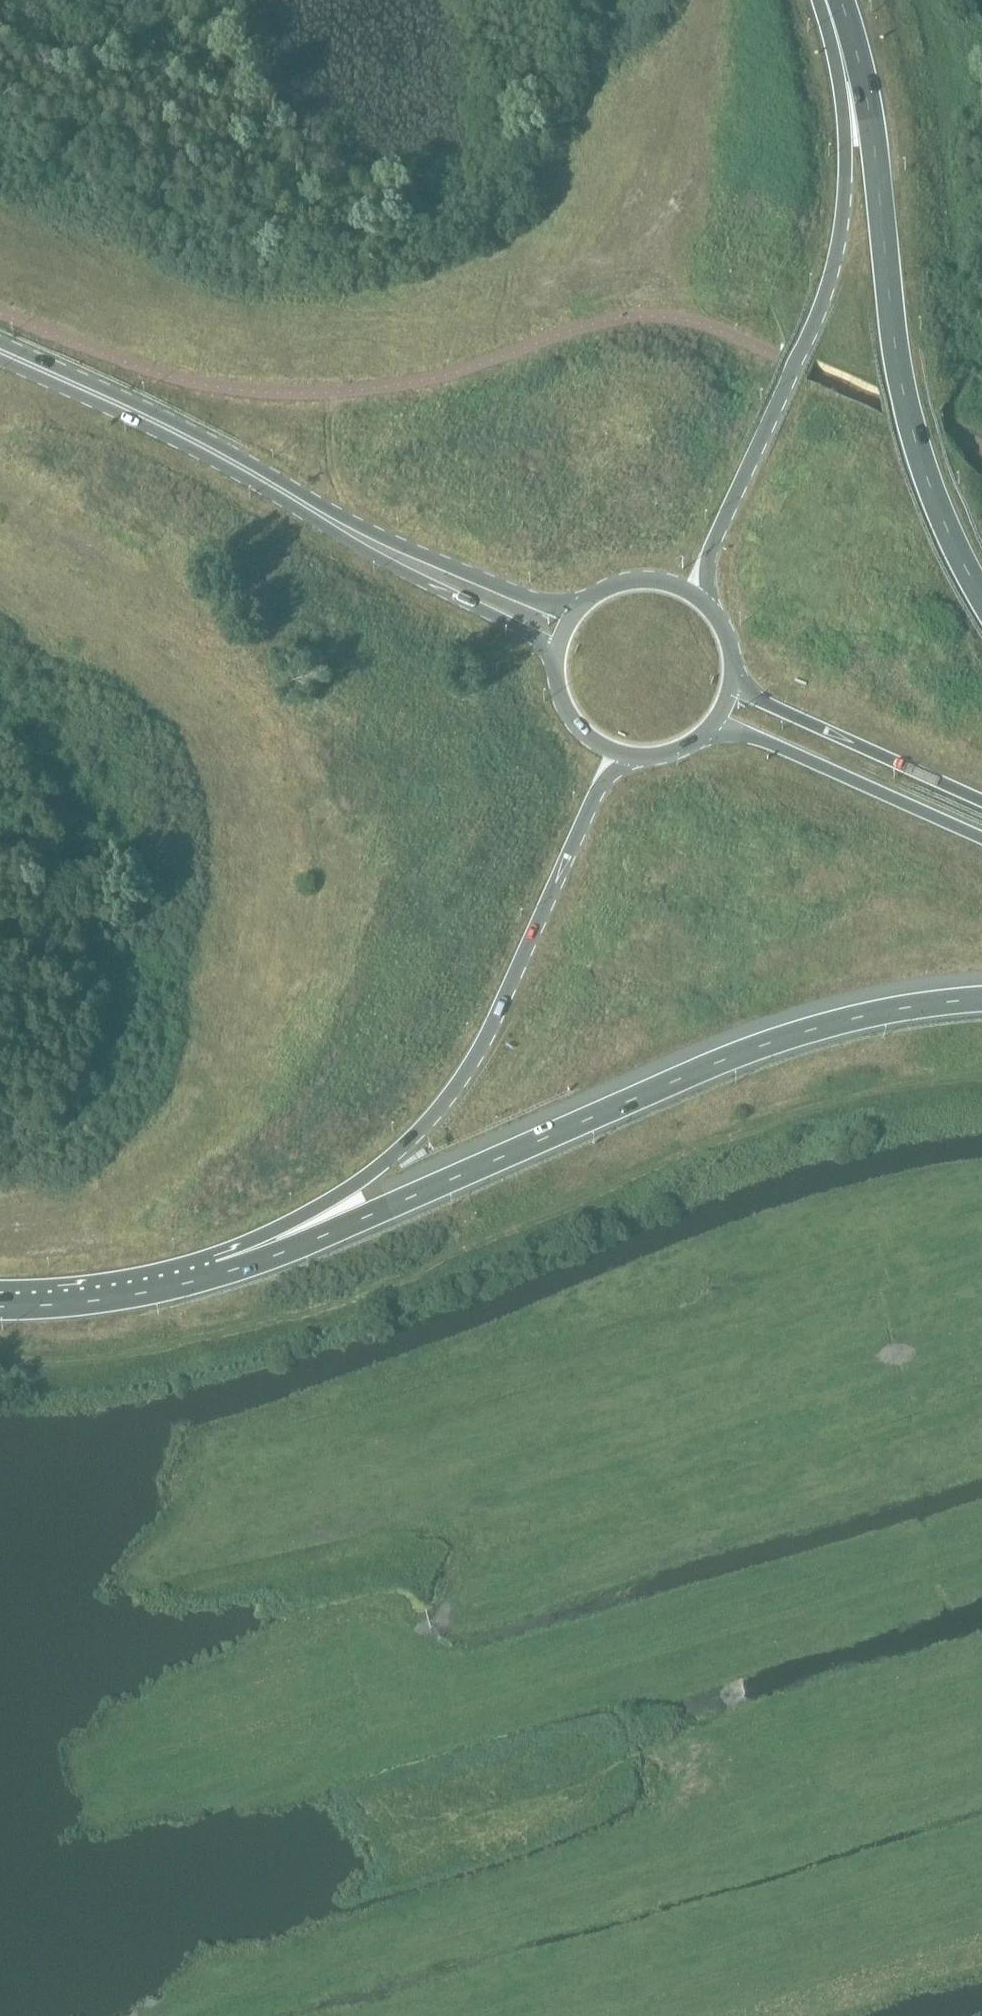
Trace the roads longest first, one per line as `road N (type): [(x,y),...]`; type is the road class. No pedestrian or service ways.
road 1 (trunk): [(221,1271),(355,1185),(439,1108),(485,1040),(596,791),(625,764),(654,755)]
road 2 (trunk): [(716,615),(707,586),(713,543),(837,261),(846,44)]
road 3 (trunk): [(981,596),(939,511),(901,385),(873,145),(846,44)]
road 4 (motorway): [(583,1120),(817,1026),(981,1001)]
road 5 (trunk): [(221,1271),(583,1120)]
road 6 (tertiary): [(320,513),(163,426),(0,352)]
road 7 (motorway): [(707,731),(766,740),(981,838)]
road 8 (motorway): [(981,800),(757,698),(733,673)]
road 9 (tertiary): [(320,513),(382,562),(527,631),(556,659)]
road 10 (tertiary): [(577,609),(320,513)]
road 11 (trunk): [(0,1306),(99,1298),(221,1271)]
road 12 (tertiary): [(716,615),(697,597),(649,580),(597,592),(577,609)]
road 13 (tertiary): [(556,659),(562,700),(579,725),(601,745),(654,755)]

